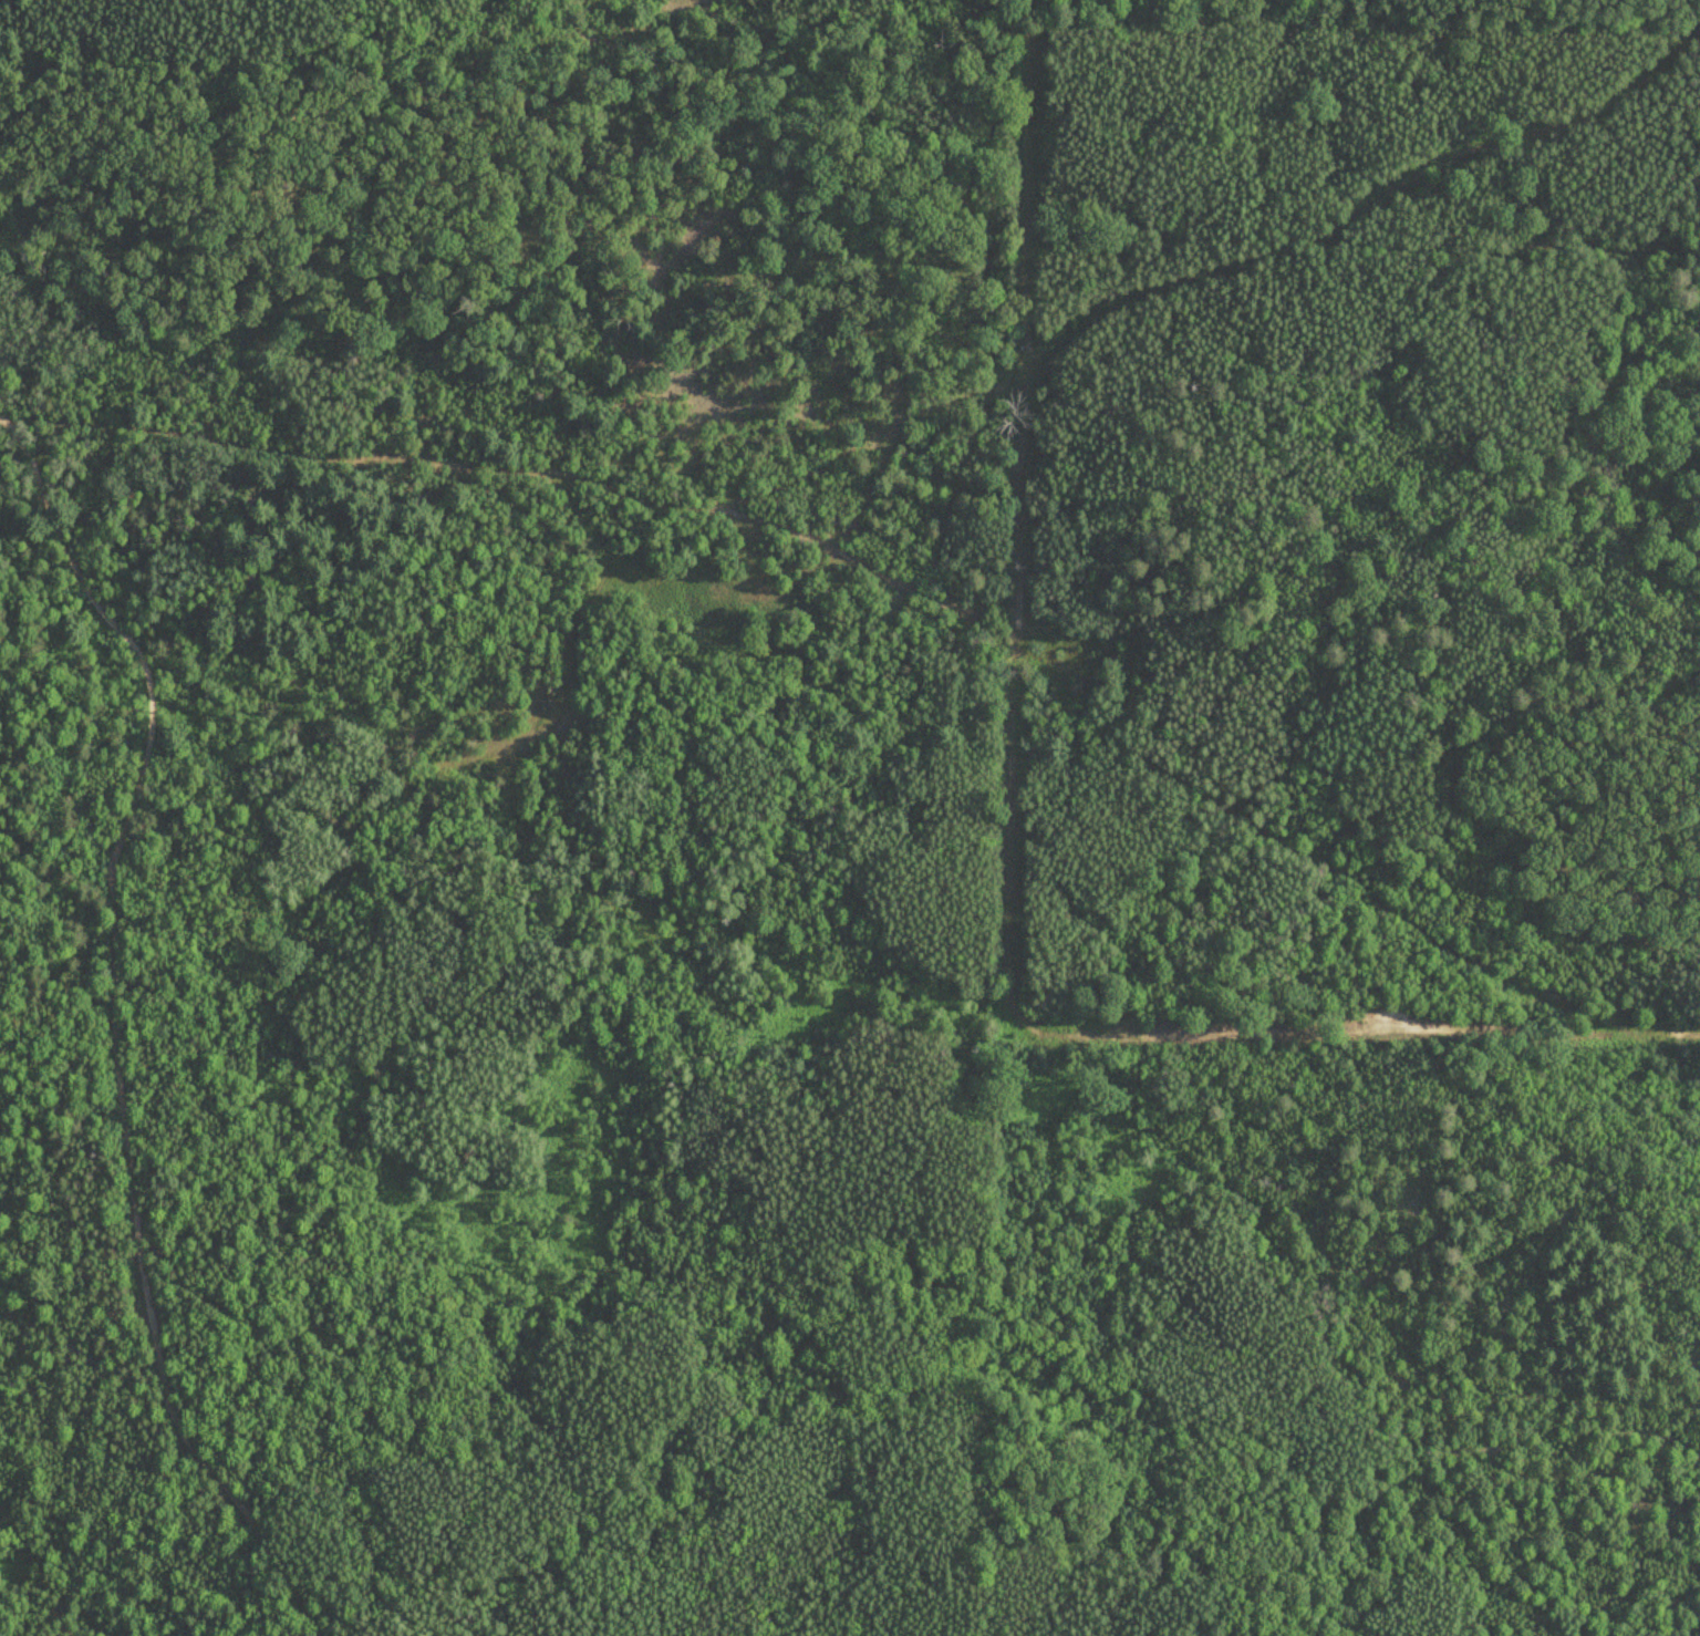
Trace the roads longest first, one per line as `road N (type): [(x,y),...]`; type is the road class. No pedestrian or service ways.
road 1 (track): [(0,413),(546,470),(604,482),(656,504),(786,522),(967,614),(1178,777),(1236,803),(1290,845),(1343,866),(1504,976),(1699,1064)]
road 2 (track): [(328,1635),(167,1406),(115,1048),(113,863),(147,749),(153,694),(133,643),(94,601),(21,443),(0,419)]

